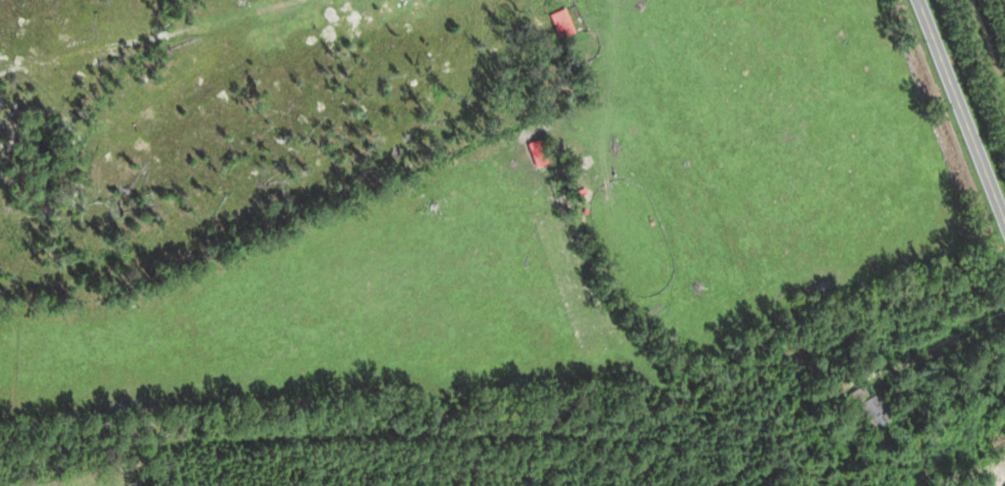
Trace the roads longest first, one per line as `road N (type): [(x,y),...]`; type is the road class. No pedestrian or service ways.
road 1 (primary): [(1004,205),(925,0)]

